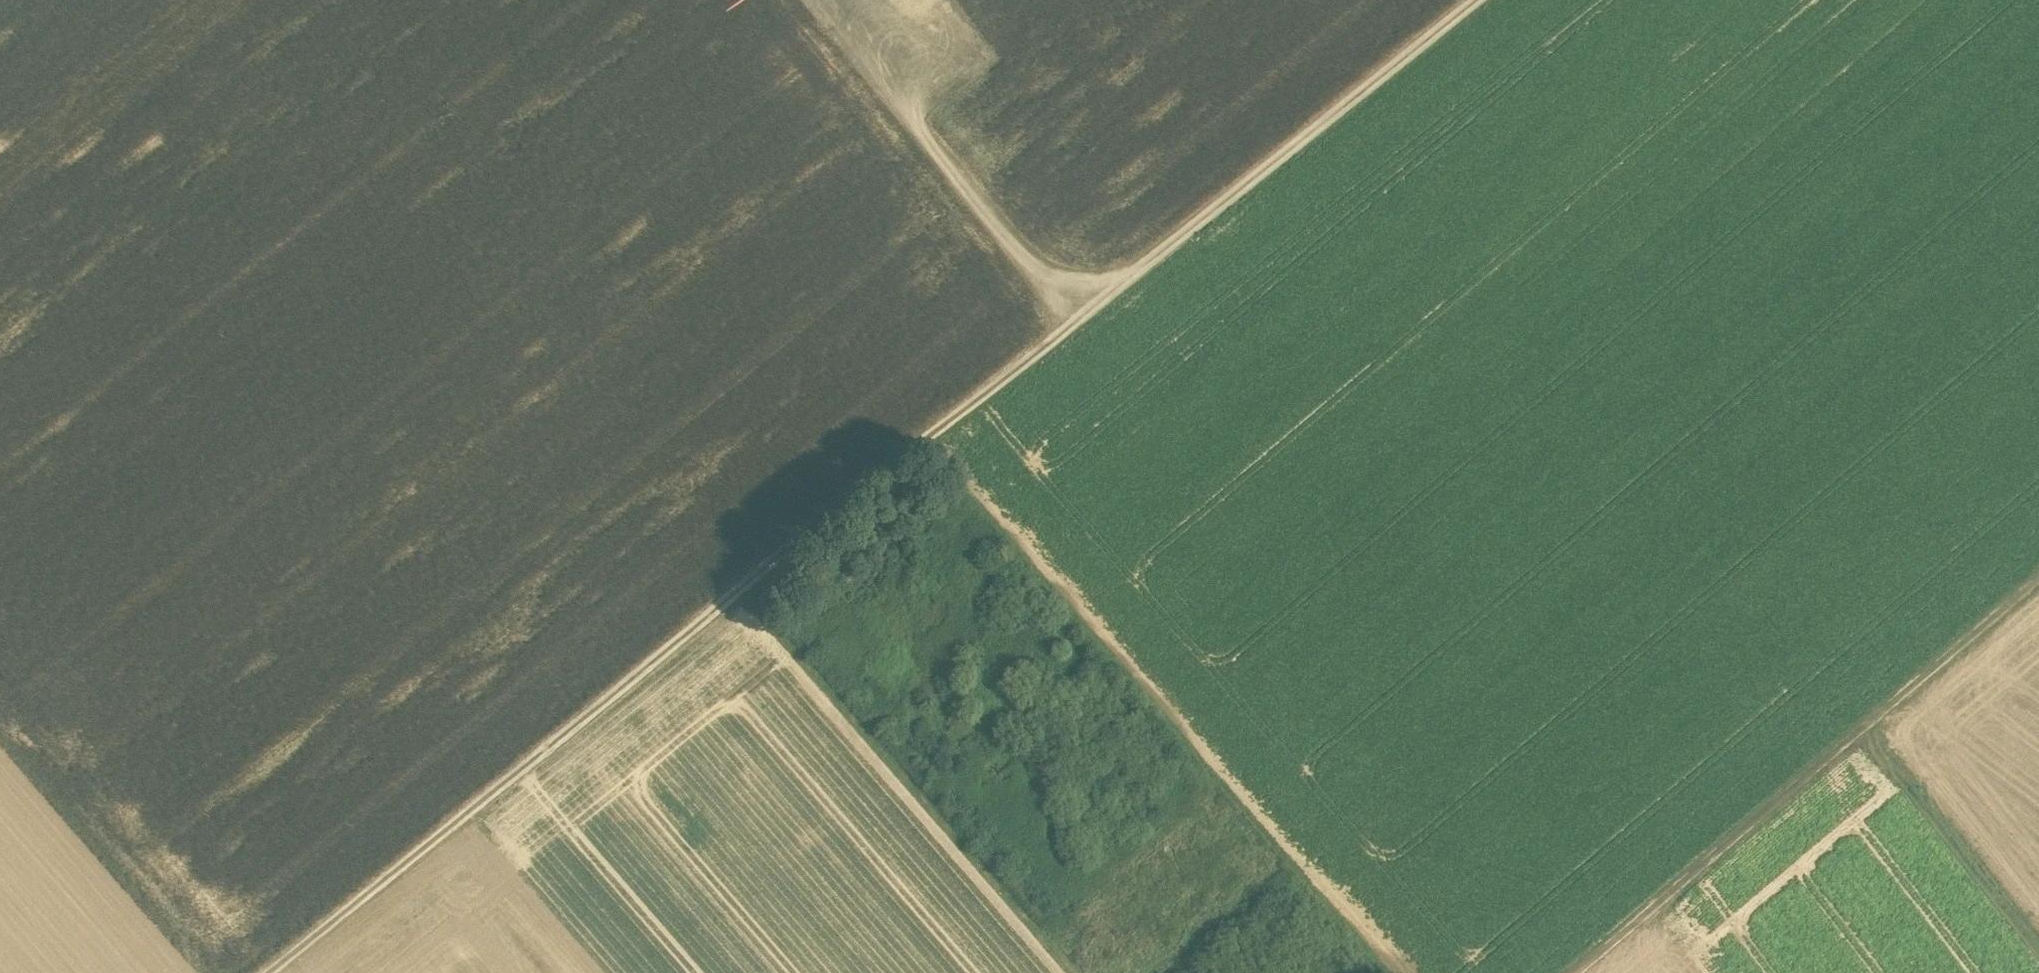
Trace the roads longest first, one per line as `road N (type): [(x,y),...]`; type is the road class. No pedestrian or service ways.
road 1 (track): [(302,972),(1512,0)]
road 2 (track): [(1580,972),(2038,580)]
road 3 (track): [(1071,972),(752,610)]
road 4 (track): [(2038,945),(1866,726)]
road 5 (track): [(1095,333),(927,125)]

